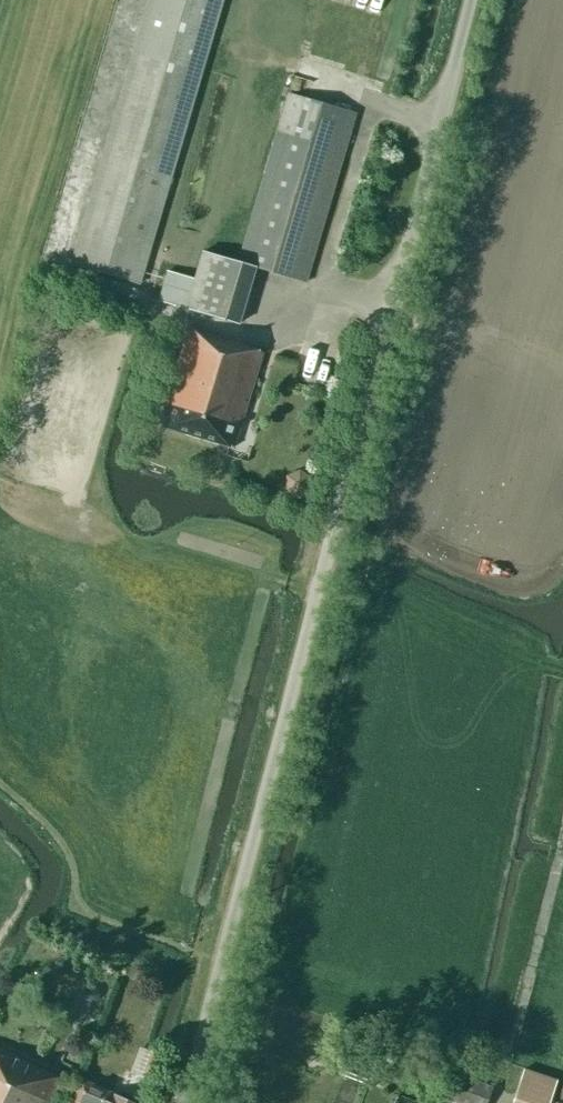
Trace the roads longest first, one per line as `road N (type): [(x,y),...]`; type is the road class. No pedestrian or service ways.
road 1 (unclassified): [(185,1102),(470,0)]

